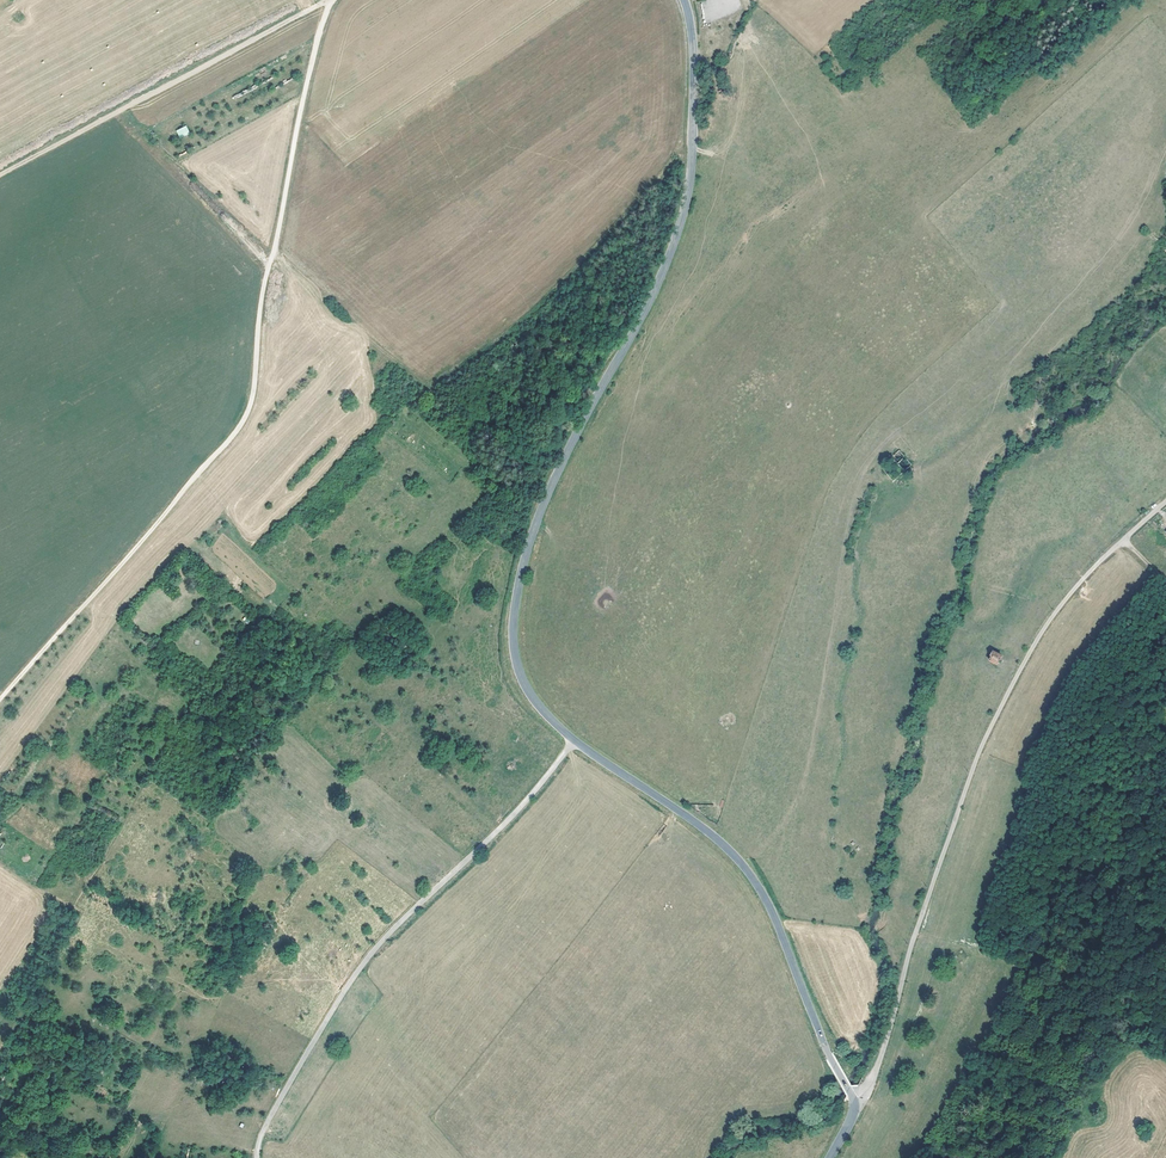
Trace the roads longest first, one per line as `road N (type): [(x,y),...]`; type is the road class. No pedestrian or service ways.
road 1 (tertiary): [(853,1102),(770,909),(743,867),(709,834),(571,740),(535,704),(516,665),(512,625),(535,526),(683,216),(693,133),(683,0)]
road 2 (track): [(332,0),(260,302),(247,415),(0,702)]
road 3 (unclassified): [(853,1102),(876,1073),(973,771),(1018,676),(1076,589),(1165,503)]
road 4 (track): [(574,742),(508,822),(356,973),(263,1130),(257,1157)]
road 5 (track): [(326,0),(0,174)]

